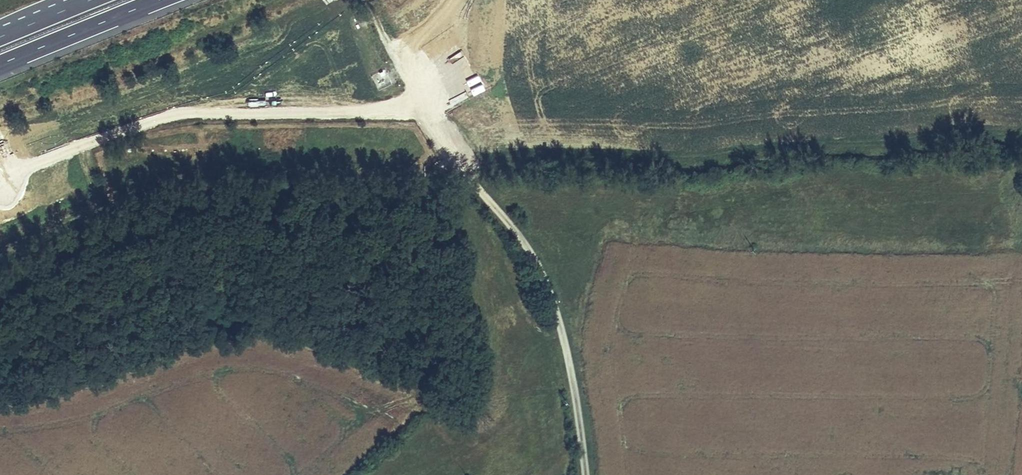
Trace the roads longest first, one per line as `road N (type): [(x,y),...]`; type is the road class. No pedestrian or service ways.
road 1 (track): [(438,130),(460,127),(483,160),(511,162),(720,158),(825,140),(1021,129)]
road 2 (unclassified): [(367,7),(471,181),(550,290),(584,474)]
road 3 (motorway): [(0,64),(158,0)]

